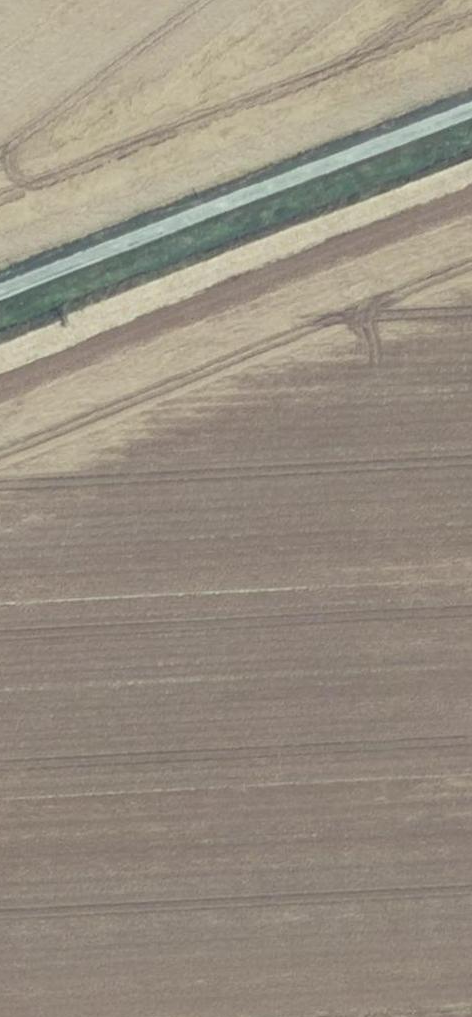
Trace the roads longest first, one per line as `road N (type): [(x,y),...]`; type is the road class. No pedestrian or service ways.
road 1 (unclassified): [(0,290),(471,109)]

